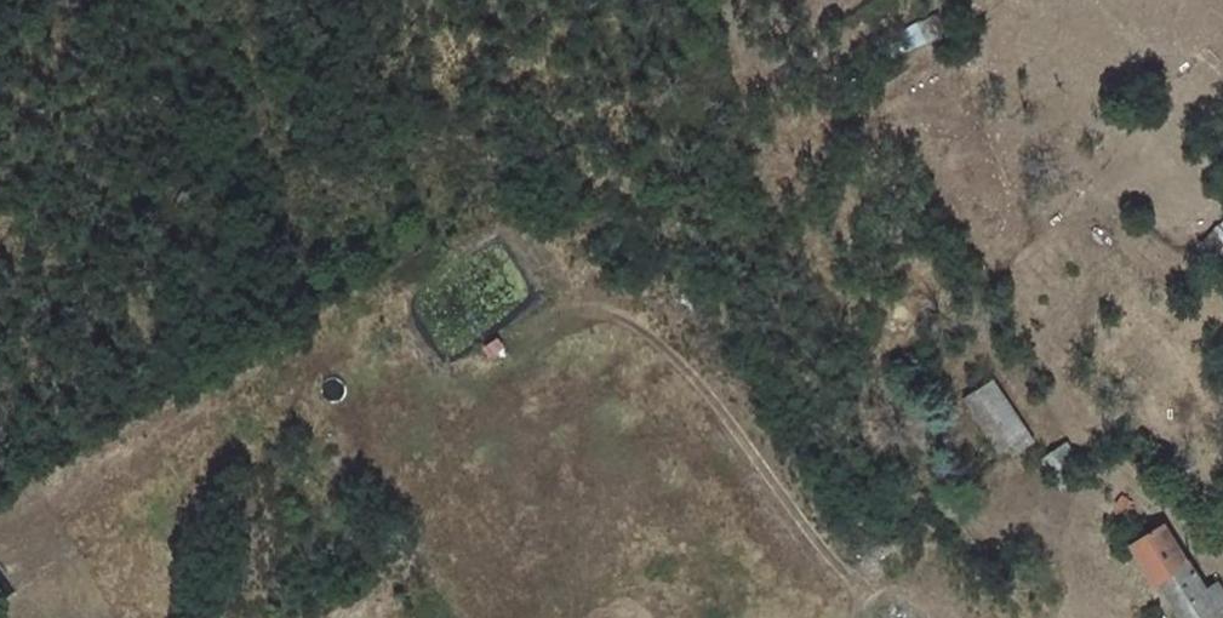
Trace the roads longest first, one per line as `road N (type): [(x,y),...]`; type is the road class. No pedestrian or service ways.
road 1 (track): [(852,617),(845,574),(691,371),(648,331),(596,309),(565,309),(517,334)]

